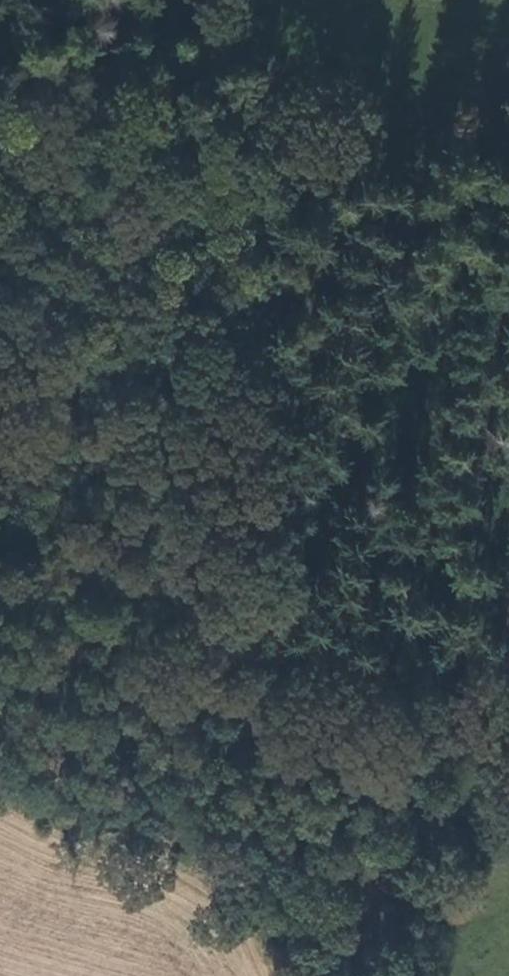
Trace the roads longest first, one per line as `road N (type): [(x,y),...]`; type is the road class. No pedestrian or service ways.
road 1 (track): [(508,133),(361,120),(0,26)]

